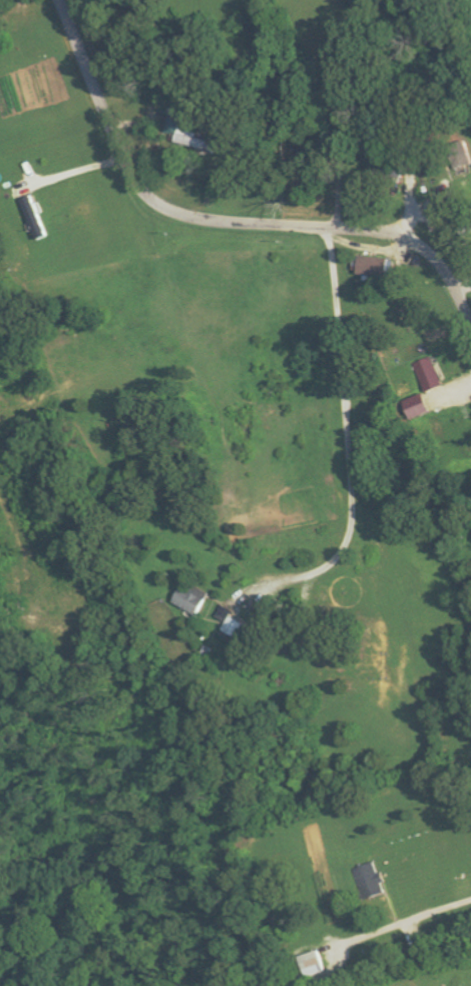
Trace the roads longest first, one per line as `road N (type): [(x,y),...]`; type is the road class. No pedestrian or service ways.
road 1 (residential): [(58,0),(119,151),(147,196),(194,218),(365,232),(415,247),(442,271),(470,331)]
road 2 (residential): [(470,897),(327,959)]

